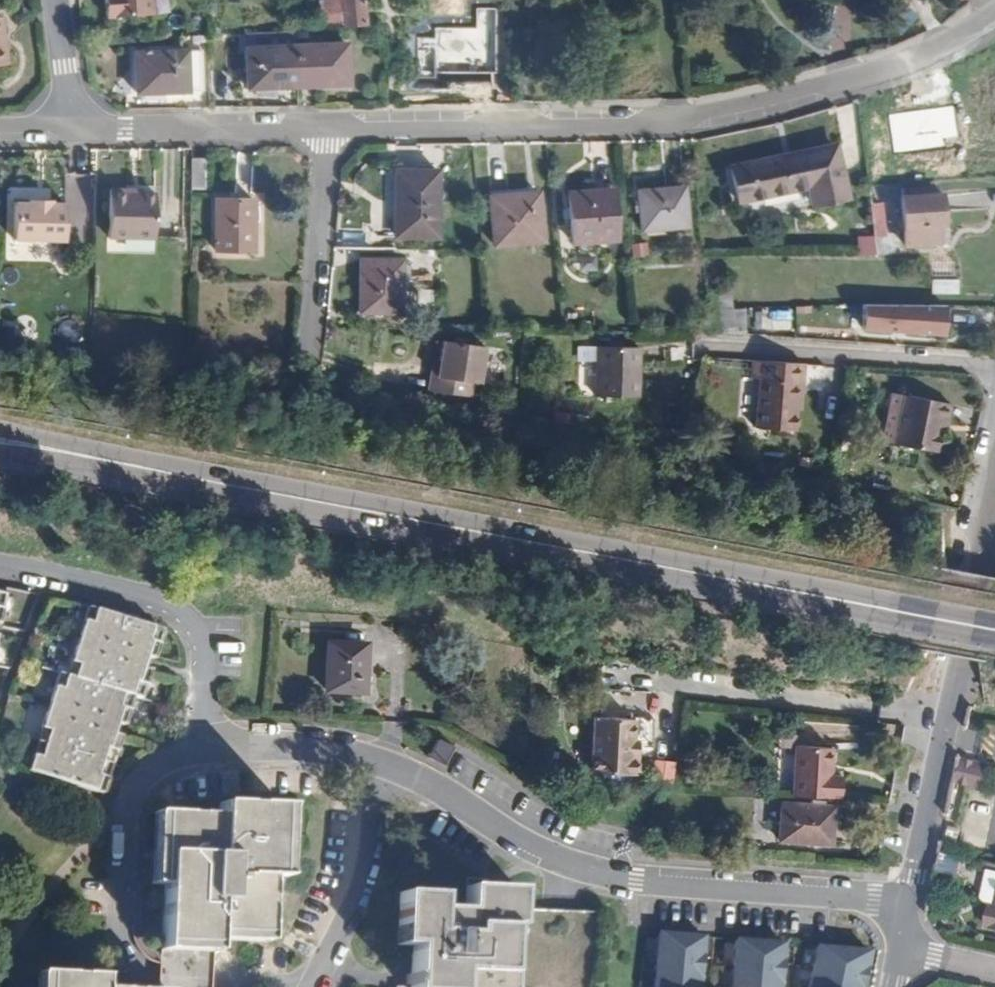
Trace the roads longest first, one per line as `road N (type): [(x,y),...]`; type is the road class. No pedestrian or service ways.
road 1 (residential): [(120,918),(122,818),(134,782),(173,760),(269,745),(358,758),(438,788),(499,829),(611,877),(908,902)]
road 2 (residential): [(67,129),(672,124),(857,82),(994,25)]
road 3 (secondary): [(994,629),(121,464)]
road 4 (residential): [(908,902),(994,463)]
road 5 (residential): [(994,364),(700,349)]
road 6 (residential): [(55,0),(67,129)]
road 7 (secondary): [(121,464),(0,435)]
road 8 (secondary): [(0,450),(121,464)]

